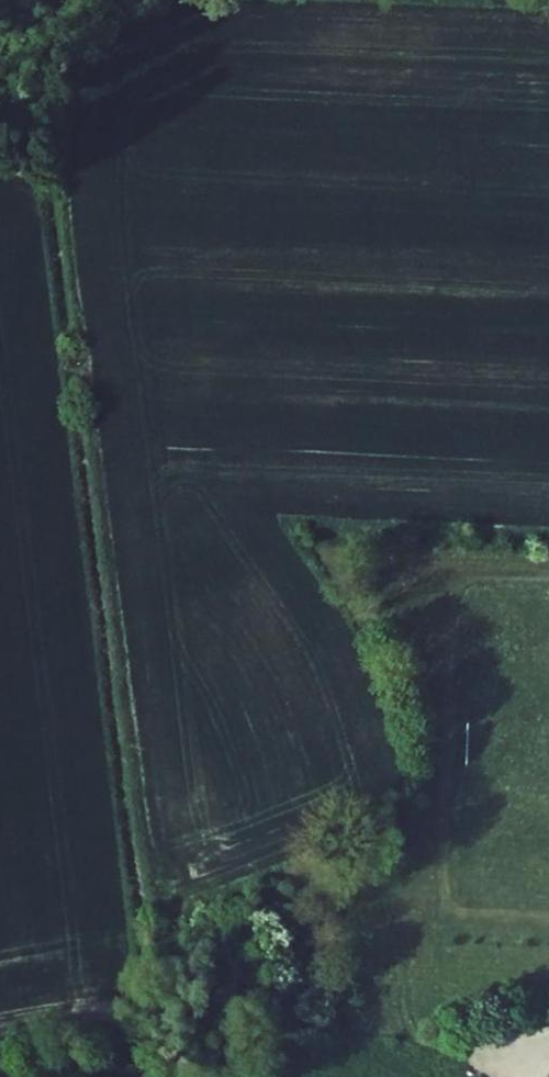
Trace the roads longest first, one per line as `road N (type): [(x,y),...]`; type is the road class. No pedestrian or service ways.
road 1 (unclassified): [(0,1030),(114,1019),(142,1033),(188,1076)]

